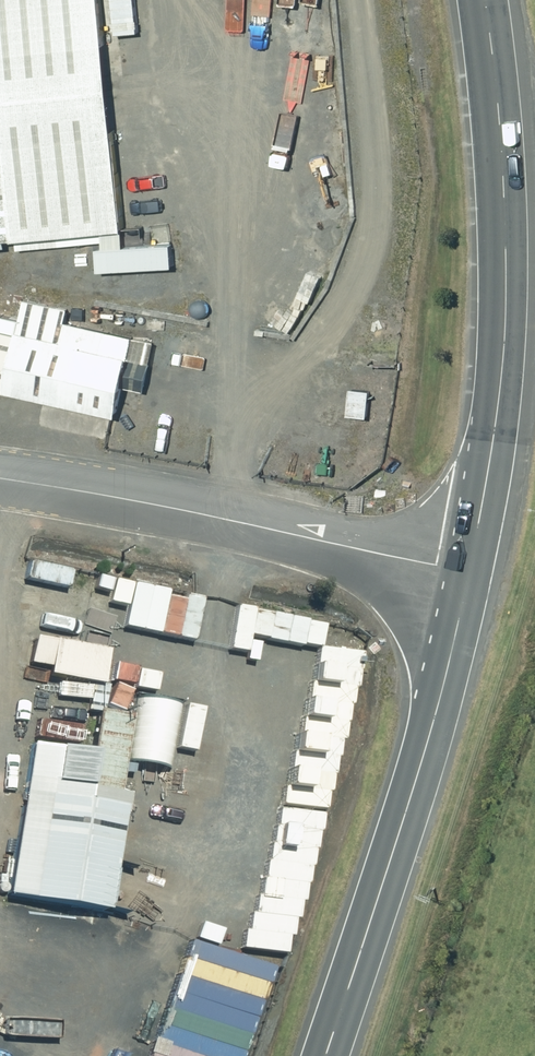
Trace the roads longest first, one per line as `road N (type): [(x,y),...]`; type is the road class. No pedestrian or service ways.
road 1 (primary): [(470,573),(504,331),(502,152),(483,0)]
road 2 (primary): [(326,1055),(434,725),(470,573)]
road 3 (unclassified): [(0,479),(470,573)]

